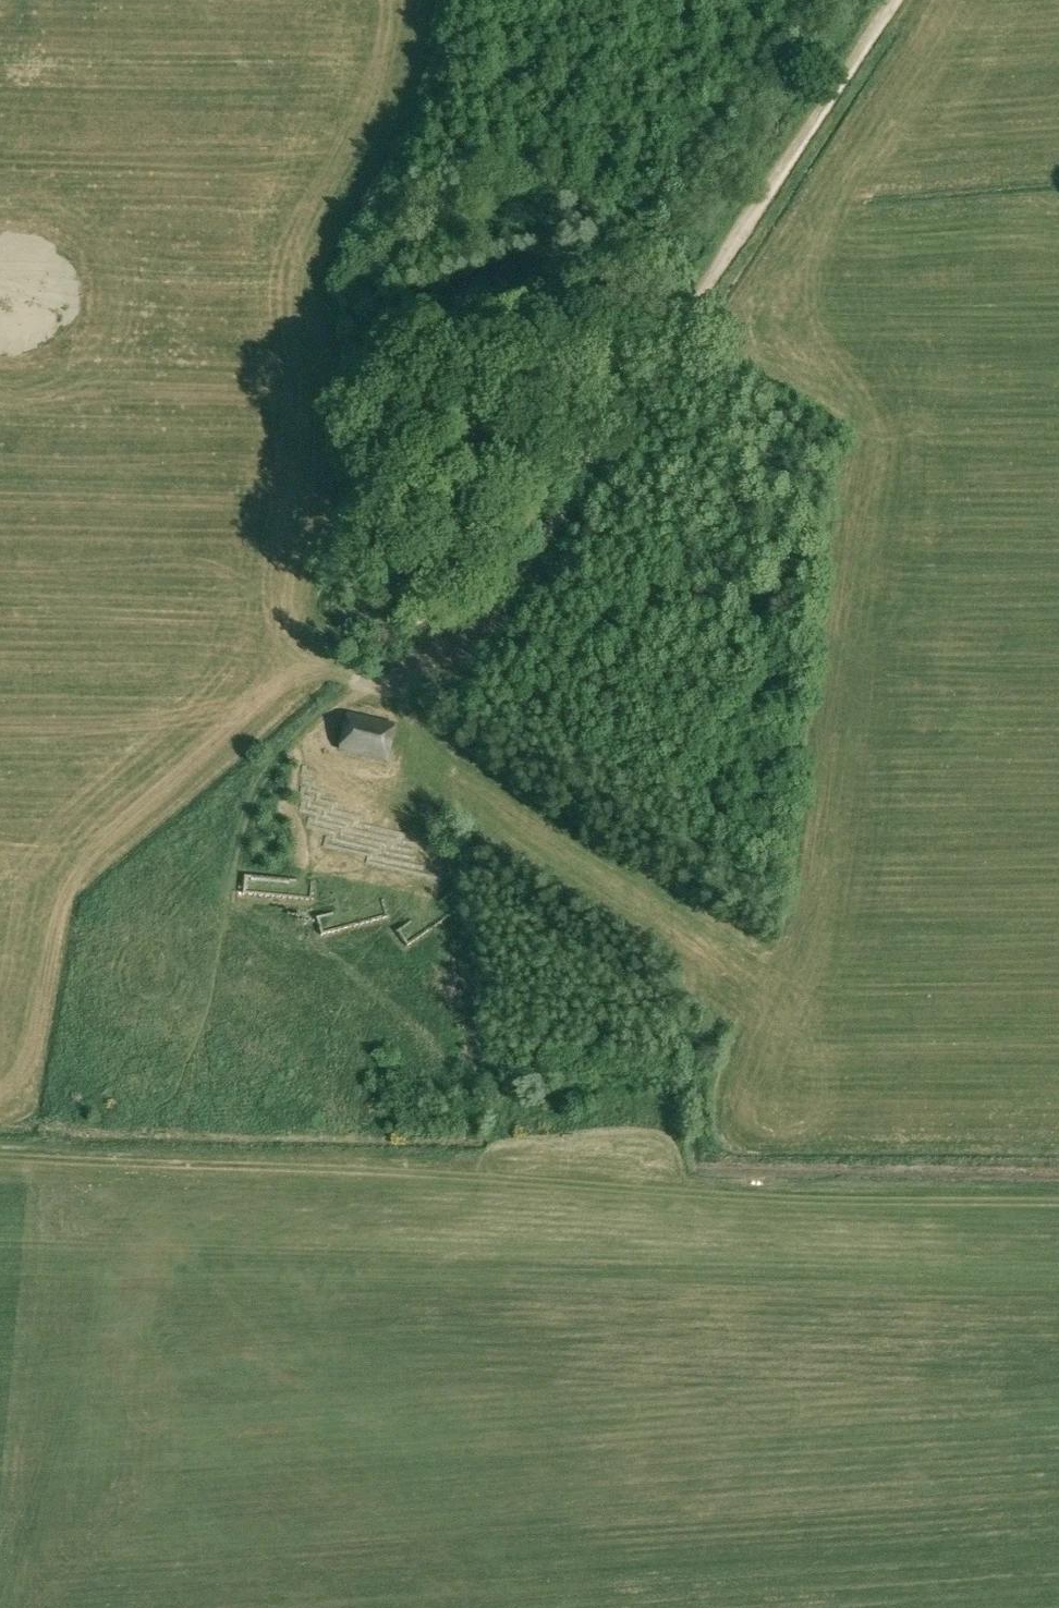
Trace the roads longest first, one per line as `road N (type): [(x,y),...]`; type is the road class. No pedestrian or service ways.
road 1 (track): [(893,0),(510,569)]
road 2 (track): [(510,569),(420,681),(351,697)]

